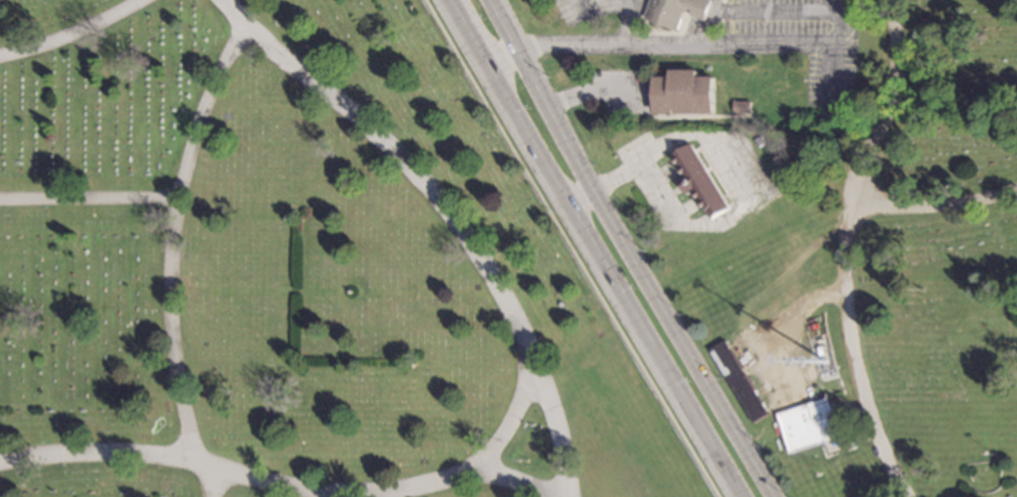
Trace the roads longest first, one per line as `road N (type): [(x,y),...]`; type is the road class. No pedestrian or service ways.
road 1 (primary): [(443,0),(732,496)]
road 2 (primary): [(768,496),(489,0)]

